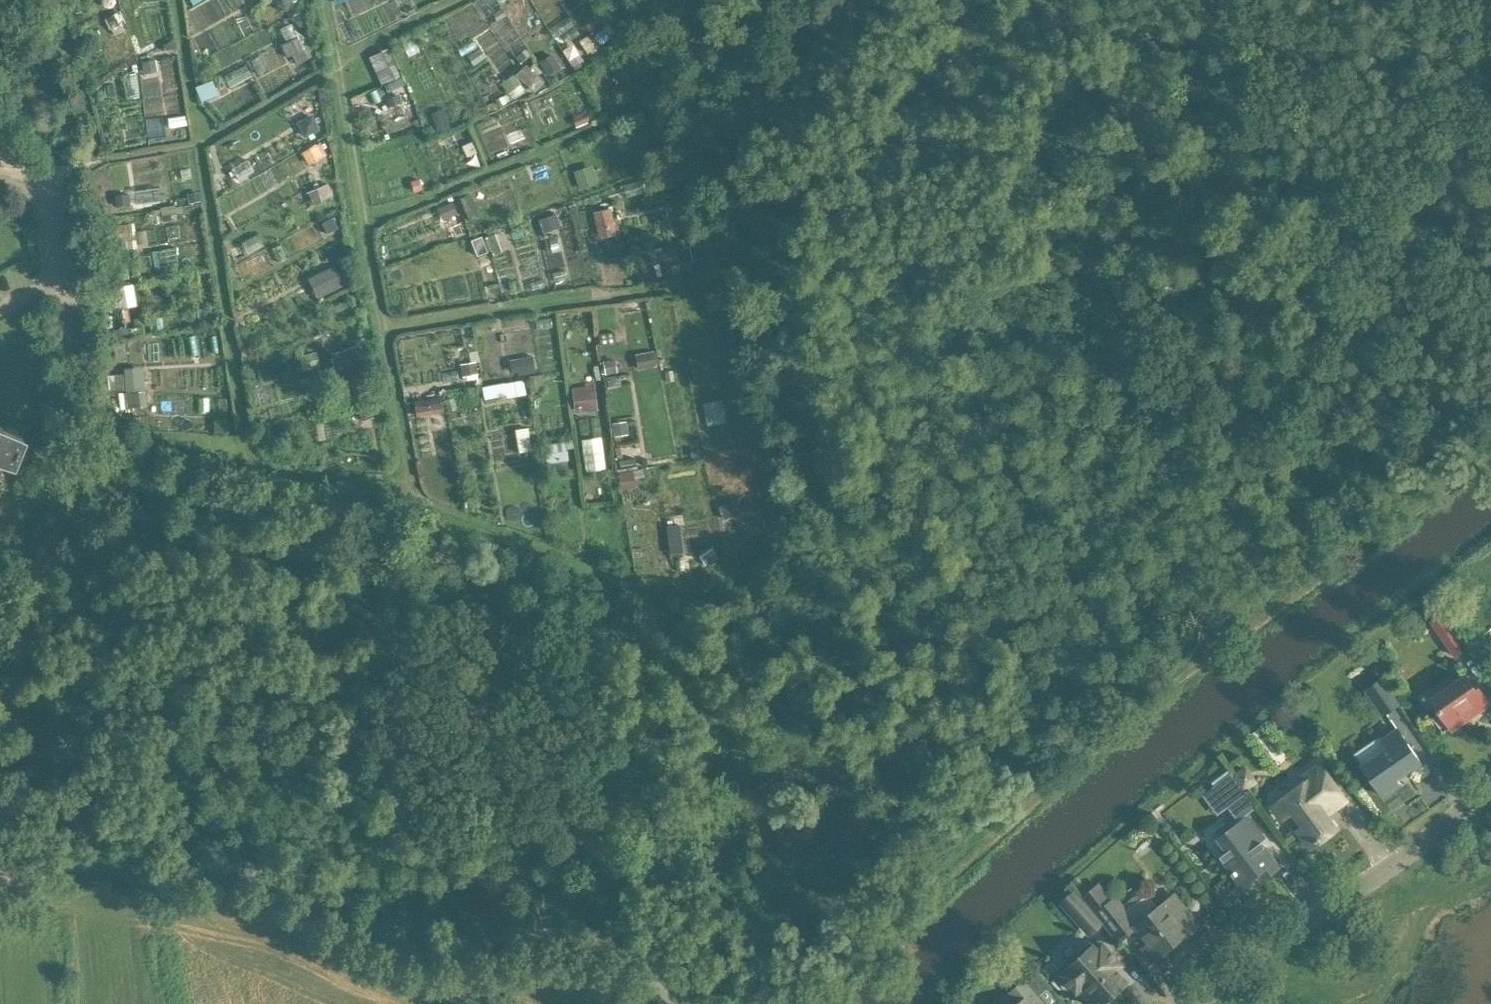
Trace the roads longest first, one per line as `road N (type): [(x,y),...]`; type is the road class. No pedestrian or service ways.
road 1 (residential): [(1196,1003),(1410,852),(1490,783)]
road 2 (unclassified): [(72,356),(49,195)]

